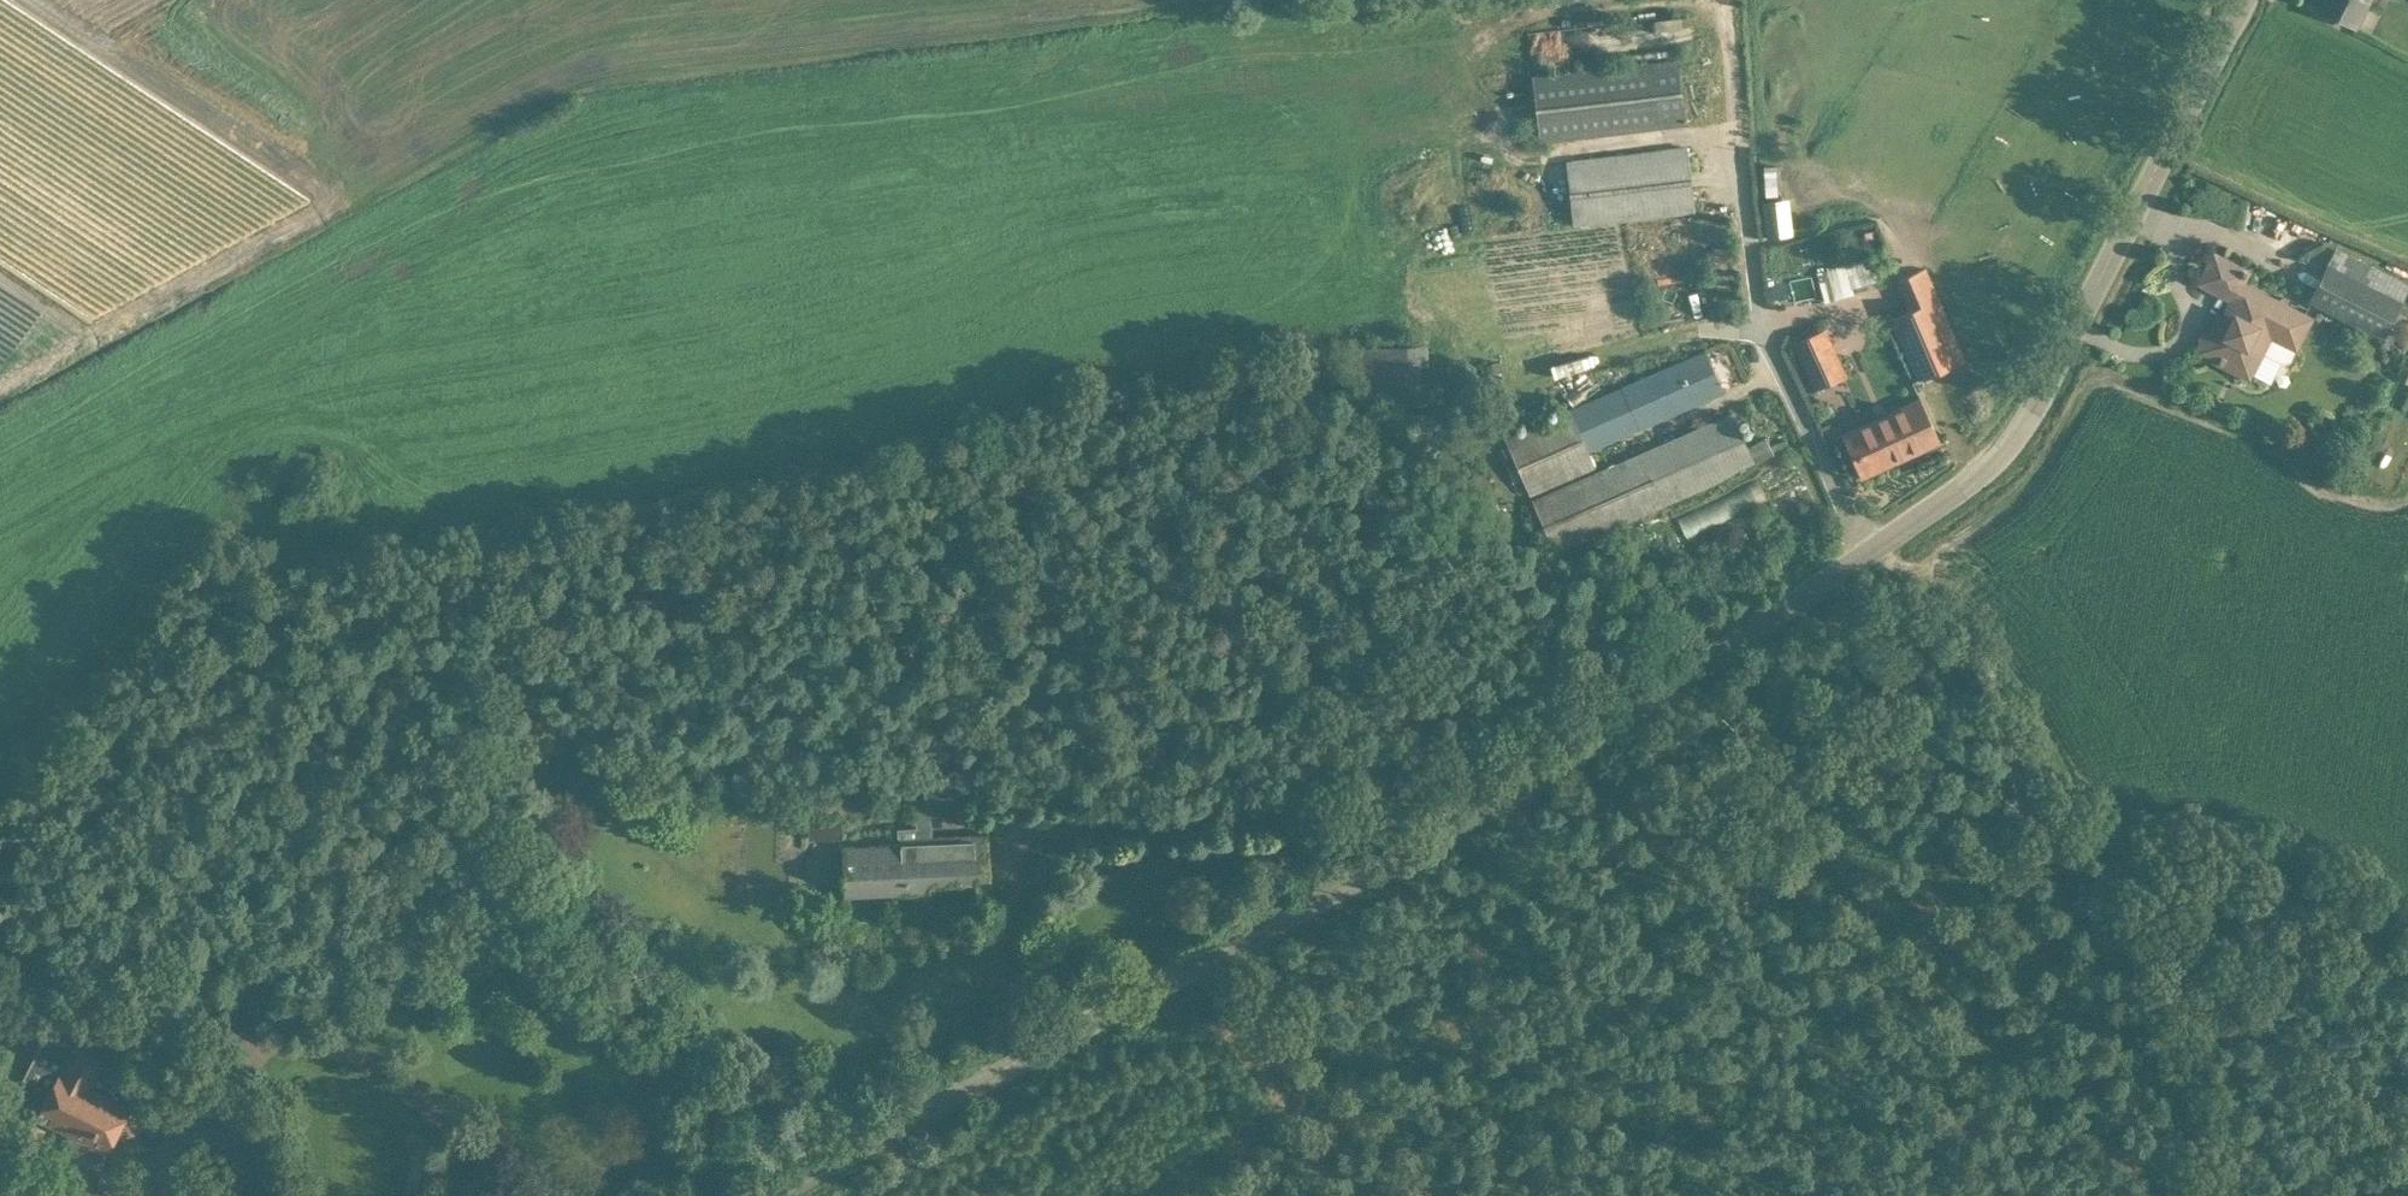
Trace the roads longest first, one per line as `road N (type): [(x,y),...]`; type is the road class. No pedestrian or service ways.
road 1 (tertiary): [(2251,0),(2022,426),(1971,476),(1873,548),(1328,884),(759,1195)]
road 2 (track): [(1873,548),(2025,725),(2090,848),(2225,1195)]

